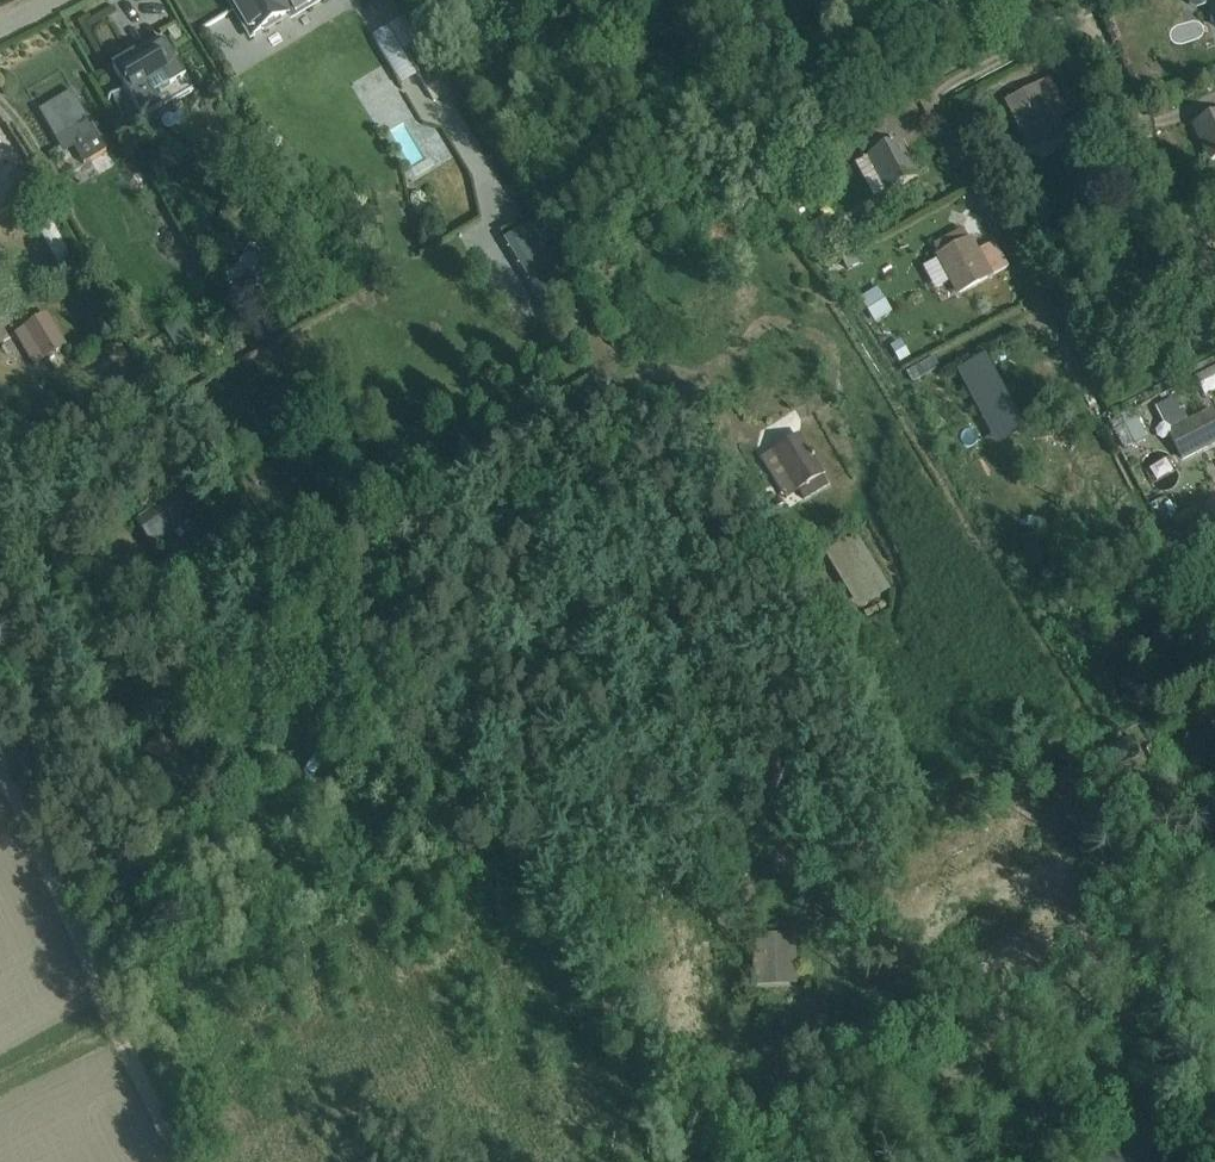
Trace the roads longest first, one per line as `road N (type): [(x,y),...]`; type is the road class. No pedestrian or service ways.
road 1 (residential): [(1036,34),(934,96),(1096,412)]
road 2 (track): [(189,1161),(0,761)]
road 3 (residential): [(1214,903),(866,1161)]
road 4 (residential): [(1084,9),(1214,291)]

